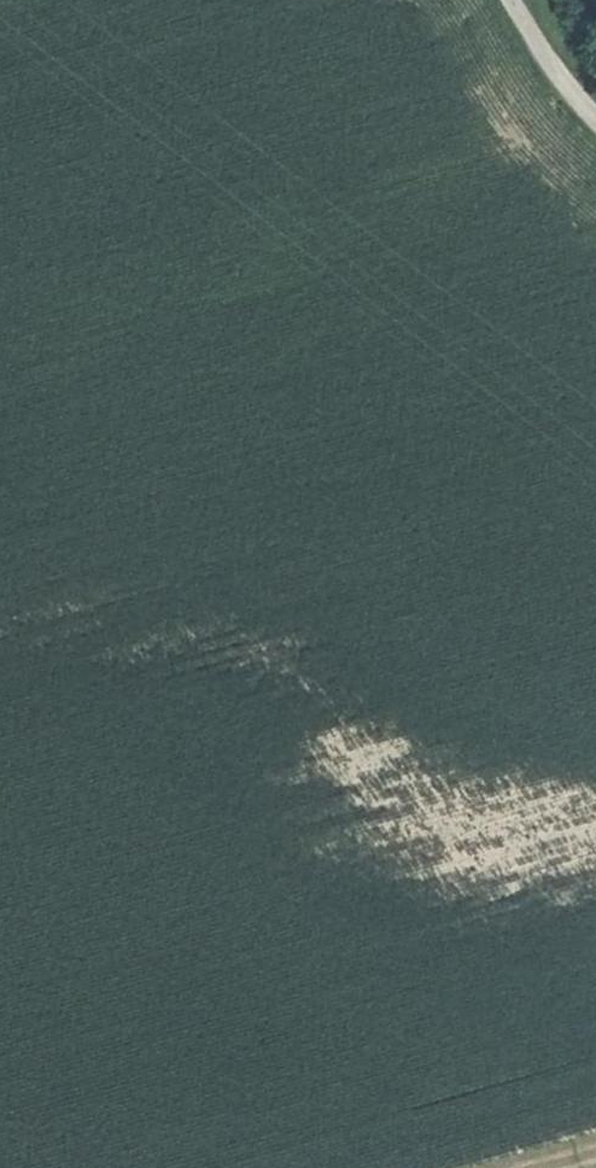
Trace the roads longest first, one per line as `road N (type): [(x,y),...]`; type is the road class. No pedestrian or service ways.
road 1 (track): [(513,0),(559,81),(595,115)]

